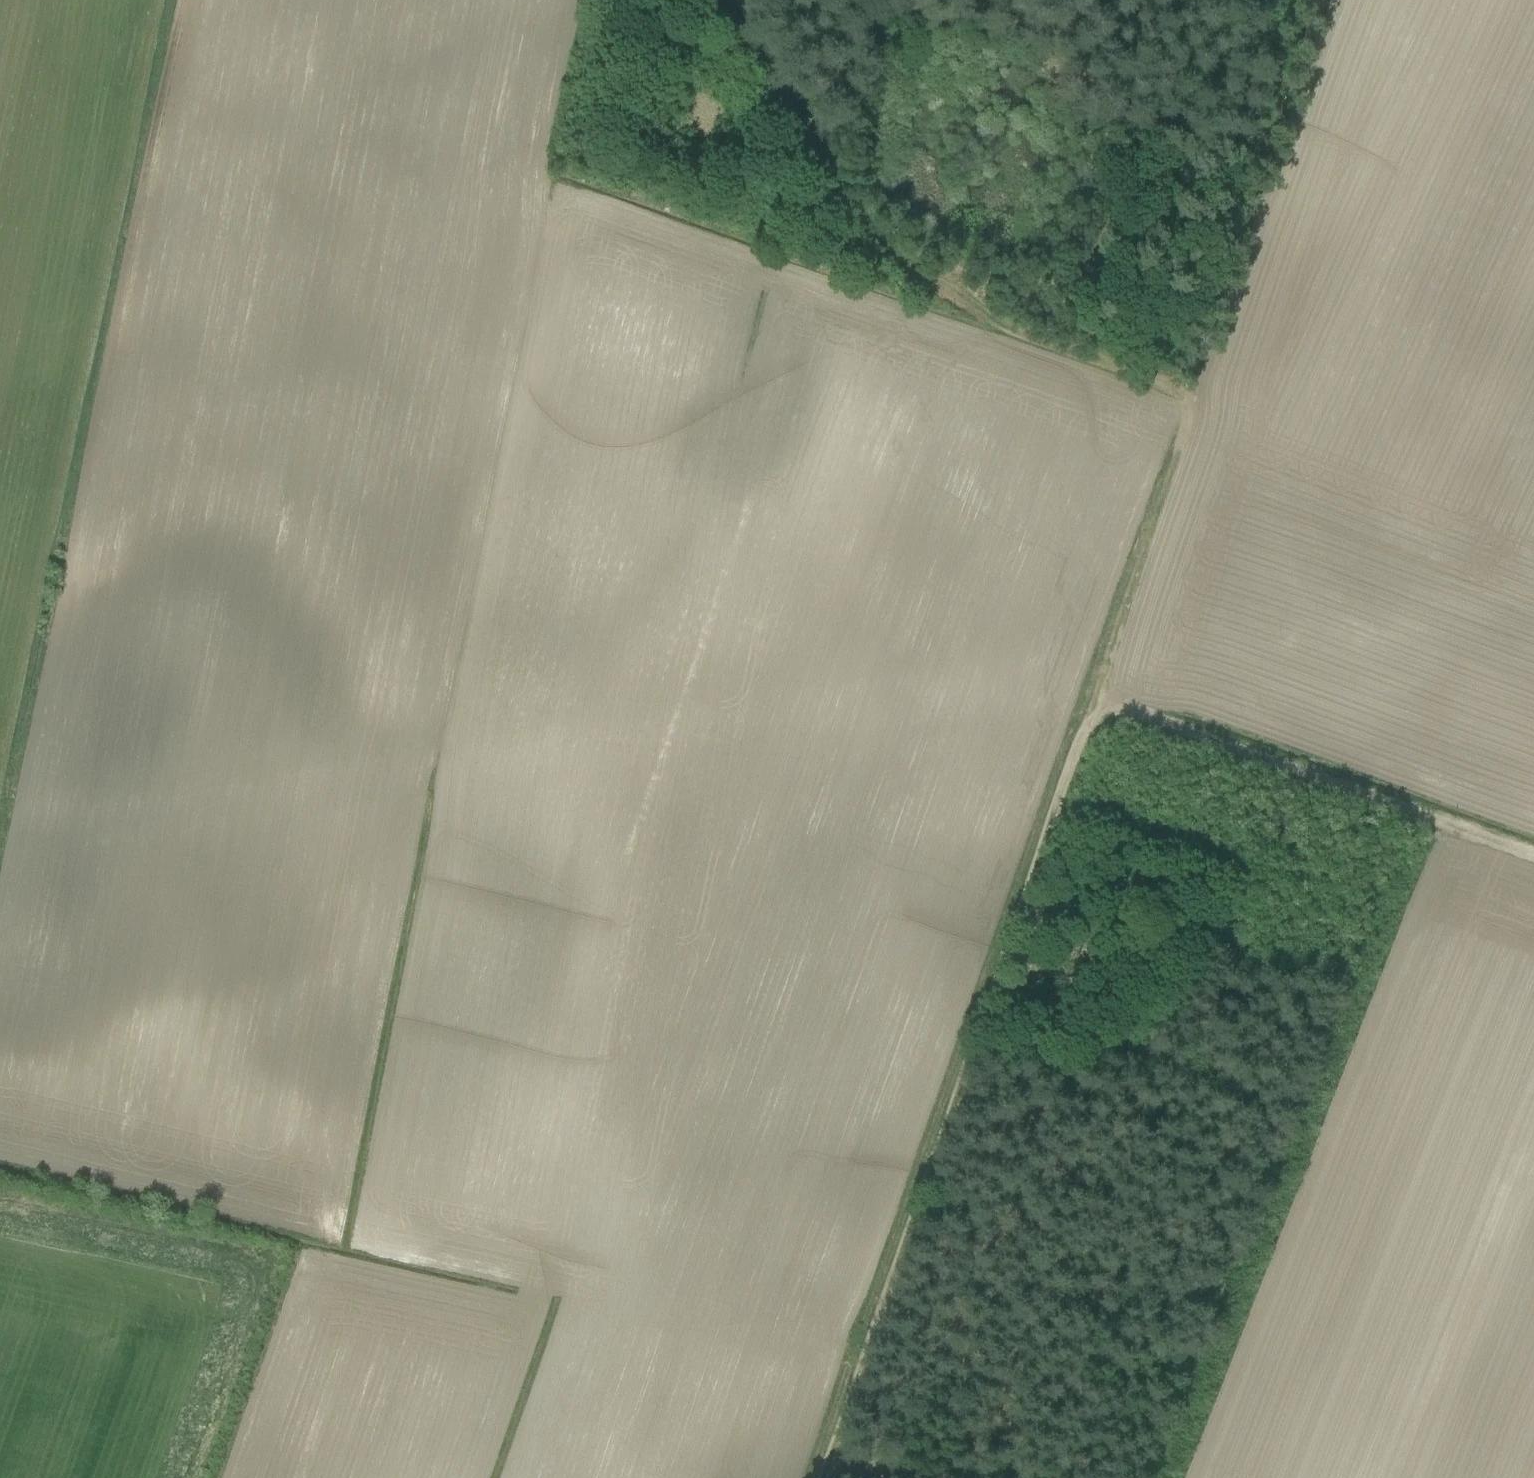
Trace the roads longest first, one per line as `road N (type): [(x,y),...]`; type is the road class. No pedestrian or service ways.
road 1 (track): [(1533,858),(1108,696),(826,1477)]

